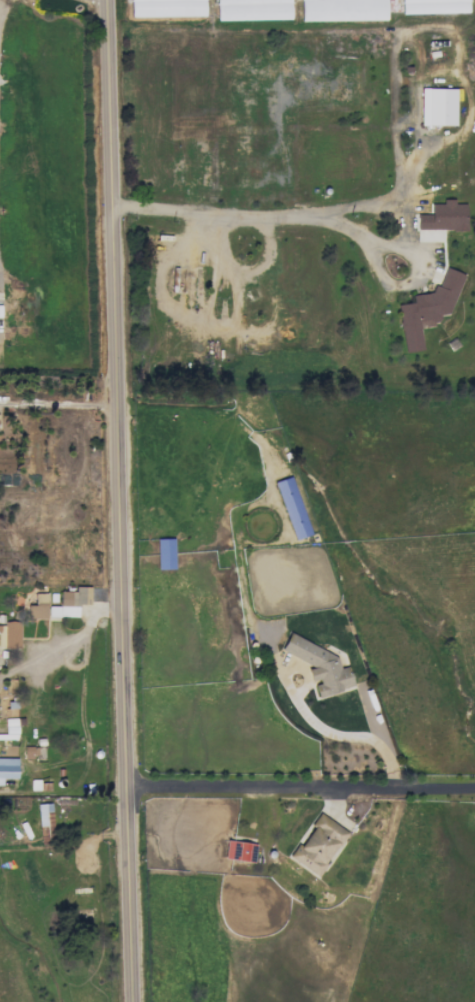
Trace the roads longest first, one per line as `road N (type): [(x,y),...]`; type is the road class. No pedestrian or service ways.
road 1 (tertiary): [(135,1001),(108,0)]

